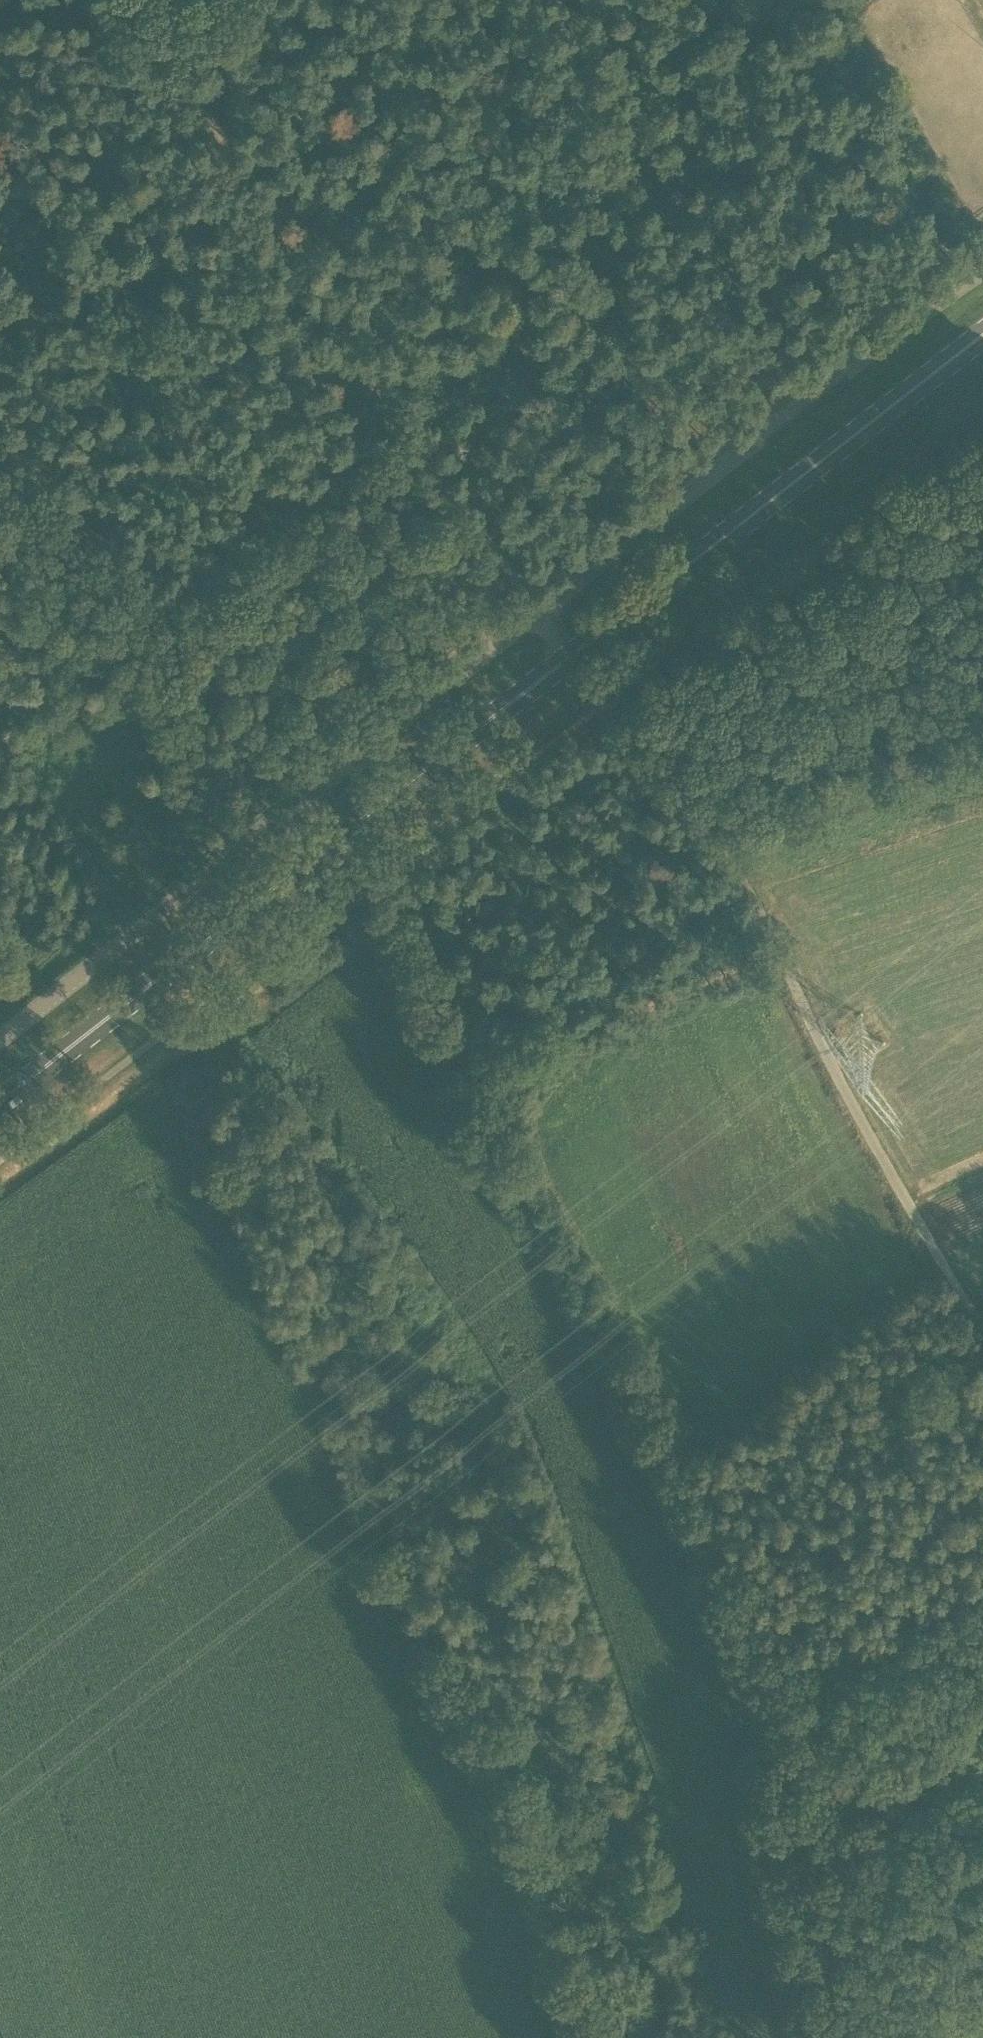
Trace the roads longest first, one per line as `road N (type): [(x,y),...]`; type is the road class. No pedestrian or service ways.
road 1 (unclassified): [(0,1036),(982,271)]
road 2 (unclassified): [(982,1339),(921,1248),(737,875),(565,657)]
road 3 (track): [(565,657),(434,484),(126,0)]
road 4 (primary): [(0,1093),(565,657)]
road 5 (primary): [(565,657),(982,336)]
road 6 (unclassified): [(793,2017),(770,1811)]

